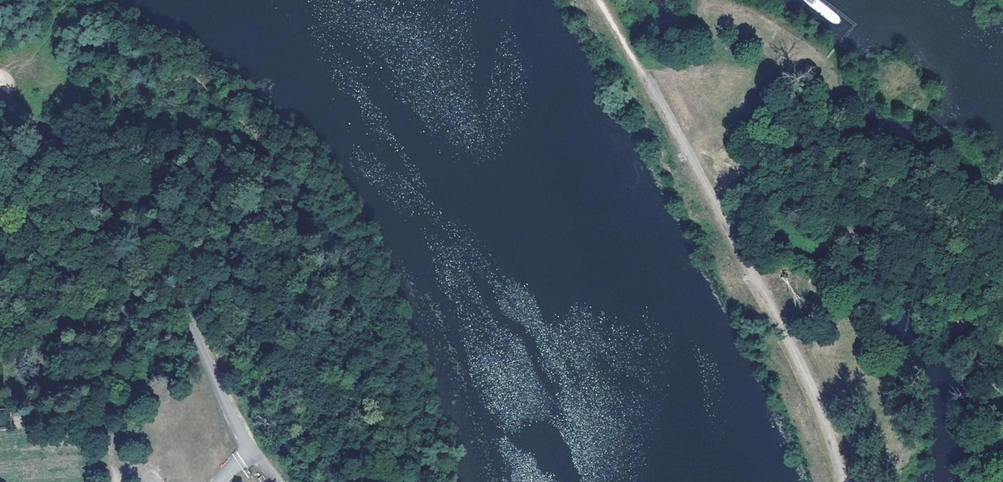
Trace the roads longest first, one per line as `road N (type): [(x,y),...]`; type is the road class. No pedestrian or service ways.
road 1 (unclassified): [(0,91),(41,123),(133,223),(193,318),(234,419),(277,481)]

